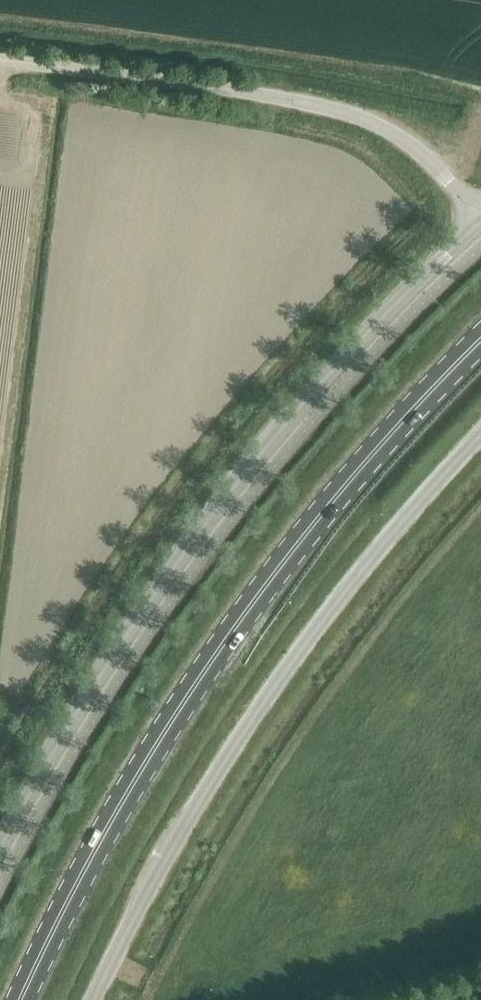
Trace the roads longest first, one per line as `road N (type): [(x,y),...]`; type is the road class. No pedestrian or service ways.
road 1 (primary): [(480,337),(407,412),(216,655),(117,811),(20,999)]
road 2 (unclassified): [(479,219),(361,336),(202,527),(0,838)]
road 3 (unclassified): [(480,434),(343,589),(172,851),(93,999)]
road 4 (unclassified): [(0,61),(333,110),(422,153),(479,219)]

